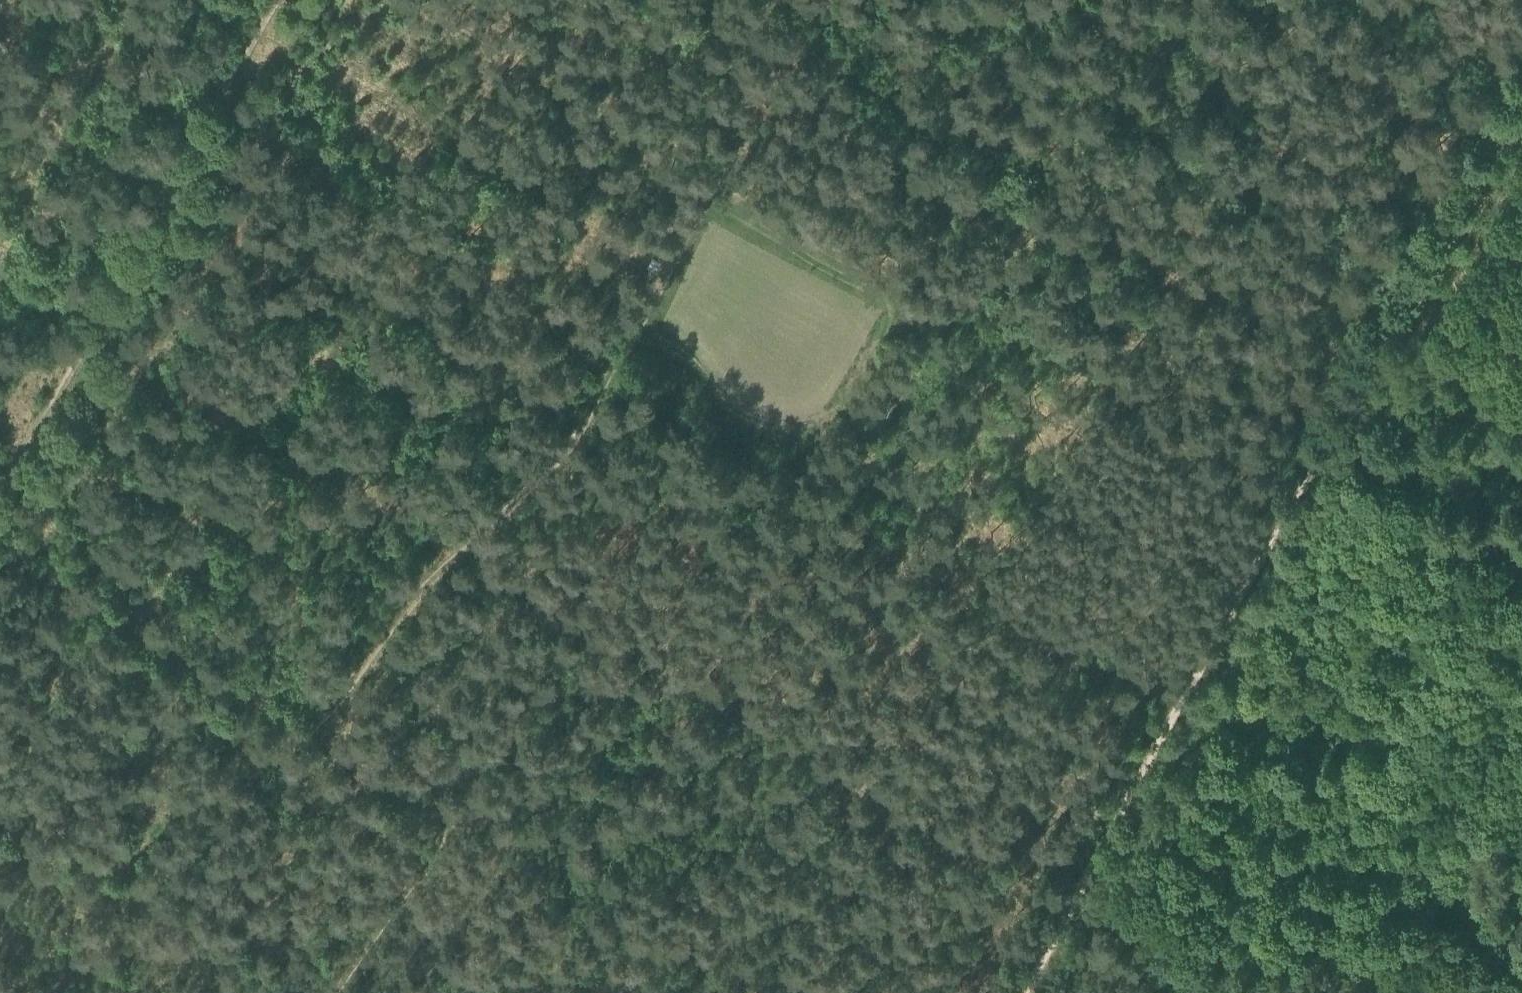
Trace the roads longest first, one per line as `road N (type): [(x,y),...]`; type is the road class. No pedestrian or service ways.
road 1 (track): [(1521,102),(1016,992)]
road 2 (track): [(458,561),(1220,992)]
road 3 (track): [(343,992),(446,847),(449,819),(0,558)]
road 4 (track): [(825,0),(582,436),(458,561)]
road 5 (track): [(276,0),(0,493)]
road 6 (track): [(458,561),(322,713),(328,753)]

